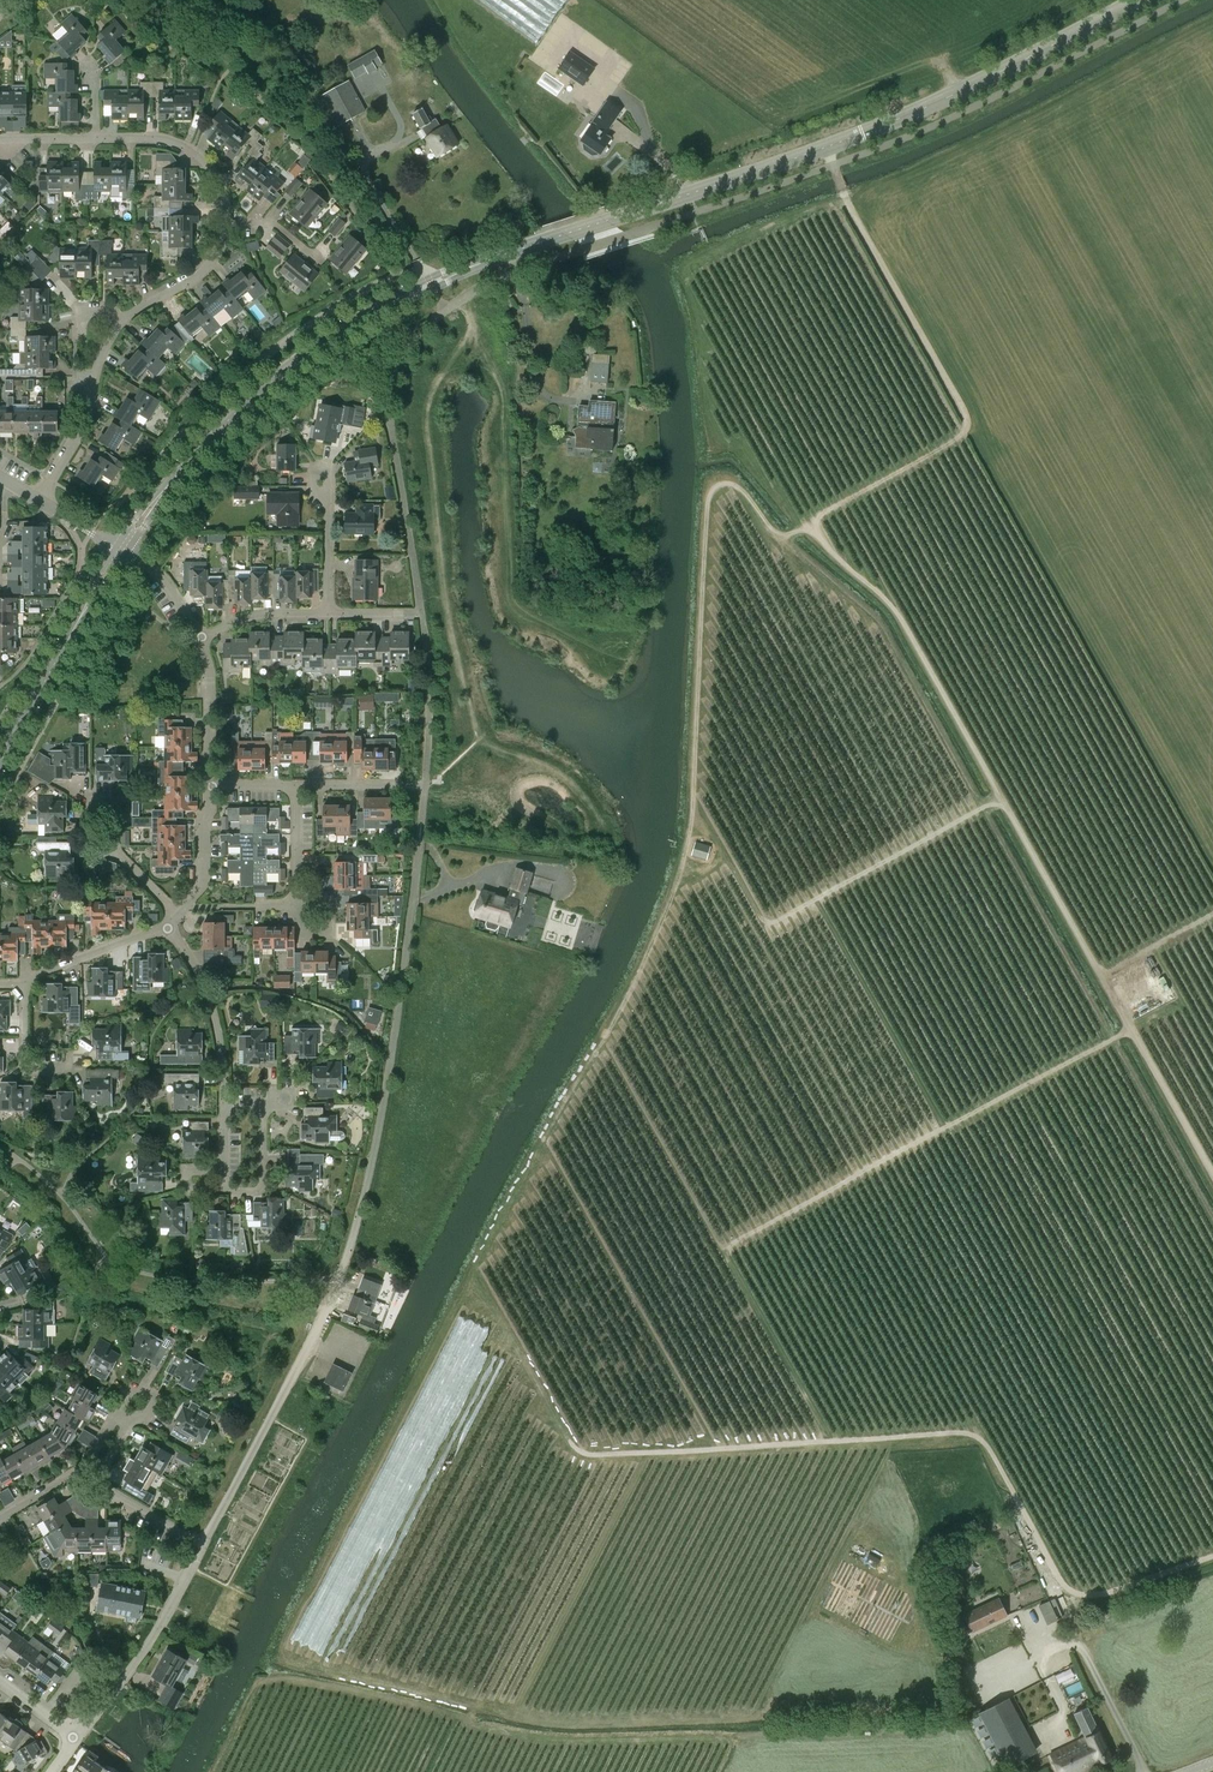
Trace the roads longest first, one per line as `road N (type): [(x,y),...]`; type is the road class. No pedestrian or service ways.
road 1 (track): [(827,146),(848,204),(967,417),(948,445),(820,515),(815,532),(891,604),(1212,1176)]
road 2 (tertiary): [(124,547),(247,402),(367,315),(511,252),(859,134),(1136,0)]
road 3 (track): [(1212,1558),(1111,1592),(1068,1591),(972,1432),(616,1453),(566,1446)]
road 4 (residential): [(203,1544),(327,1308),(354,1236),(384,1098),(419,844)]
road 5 (track): [(687,841),(709,495),(732,484),(773,532),(813,526)]
road 6 (track): [(1131,1031),(729,1246)]
road 7 (tertiary): [(0,760),(124,547)]
road 8 (residential): [(76,1738),(159,1628),(203,1544)]
road 9 (residential): [(122,321),(98,361),(85,420),(38,500)]
road 10 (residential): [(167,926),(206,993),(225,1102)]
road 11 (residential): [(96,139),(162,140),(191,152),(215,178),(224,223)]
road 12 (residential): [(225,1102),(263,1102),(263,1185),(223,1191)]
road 13 (residential): [(167,926),(40,970),(24,984)]
road 14 (residential): [(203,637),(210,786)]
road 15 (residential): [(224,223),(200,273),(122,321)]
road 16 (residential): [(70,1052),(62,1068),(25,1065),(24,984)]
road 17 (residential): [(210,786),(201,880),(177,913)]
road 18 (track): [(1084,1650),(1144,1771)]
road 19 (residential): [(203,637),(260,615),(329,616)]
road 20 (track): [(1102,978),(1212,913)]
road 21 (residential): [(329,616),(326,493)]
road 22 (residential): [(297,784),(301,905)]
road 23 (residential): [(124,547),(168,584),(203,637)]

